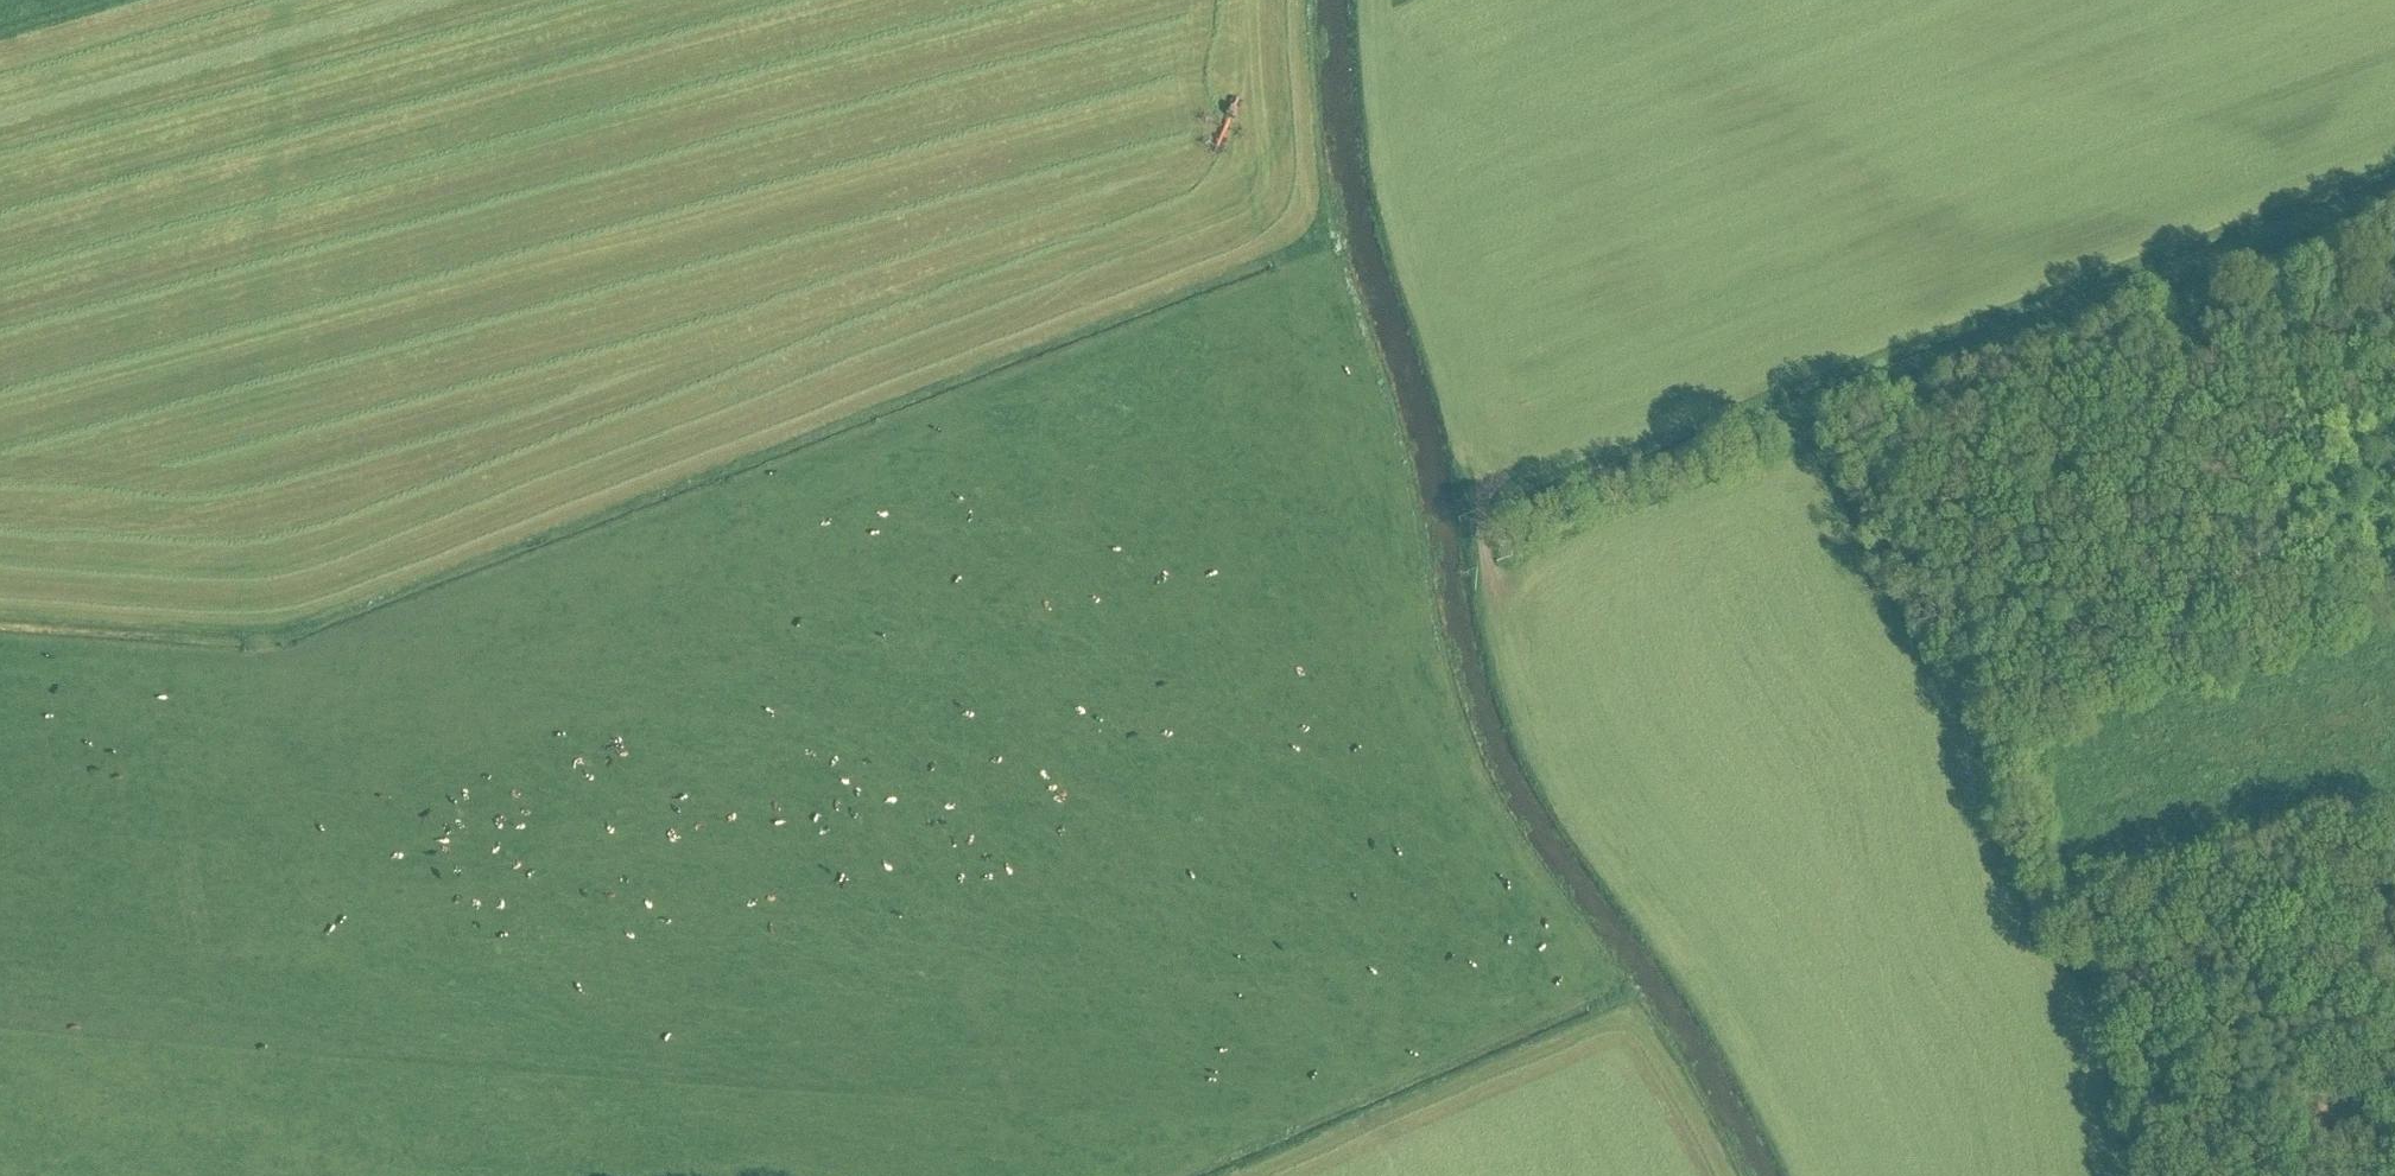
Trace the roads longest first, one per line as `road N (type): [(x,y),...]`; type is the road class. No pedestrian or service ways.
road 1 (track): [(2394,198),(1466,537)]

